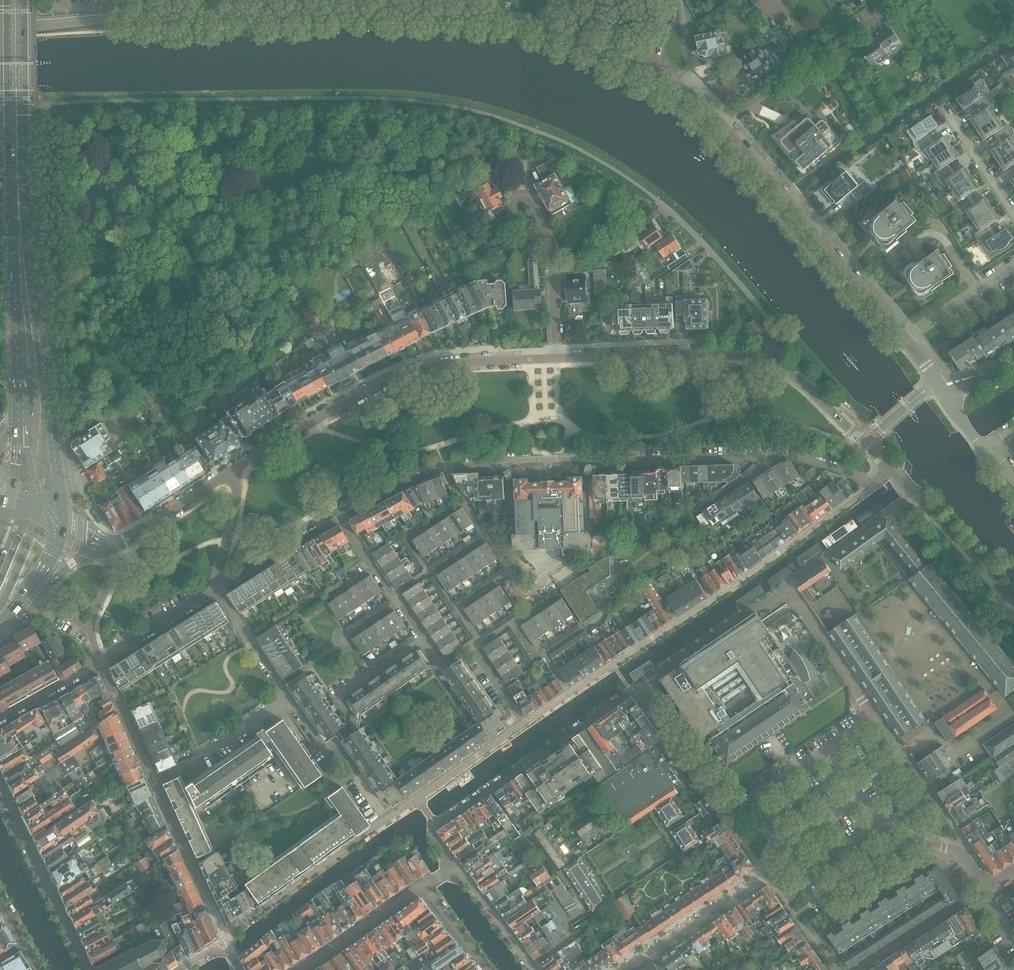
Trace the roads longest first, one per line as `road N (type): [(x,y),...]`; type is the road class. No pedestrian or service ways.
road 1 (residential): [(455,867),(432,833),(435,825),(639,686),(711,791),(748,803)]
road 2 (residential): [(893,469),(796,377),(763,360),(697,353),(556,358)]
road 3 (residential): [(645,65),(723,126),(903,337)]
road 4 (residential): [(872,487),(570,693)]
road 5 (residential): [(556,358),(415,371),(235,472)]
road 6 (residential): [(829,750),(862,727),(864,702),(786,588),(893,510)]
road 7 (residential): [(225,940),(100,662)]
road 8 (secondary): [(15,0),(29,304)]
road 9 (residential): [(618,459),(784,454),(872,487)]
road 10 (residential): [(621,969),(764,873),(777,846),(748,803)]
road 11 (residential): [(985,891),(959,849),(894,847),(829,750)]
road 12 (residential): [(235,472),(116,547),(95,547),(47,515)]
road 13 (residential): [(388,819),(225,940)]
road 14 (residential): [(88,969),(0,787)]
road 15 (residential): [(1013,610),(893,469)]
road 16 (residential): [(448,467),(618,459)]
road 17 (secondary): [(47,515),(51,438),(35,352)]
road 18 (residential): [(519,726),(388,819)]
road 19 (residential): [(325,0),(169,3)]
road 20 (residential): [(325,14),(481,16)]
road 21 (residential): [(170,16),(325,14)]
road 22 (residential): [(425,886),(297,969)]
road 23 (residential): [(985,891),(856,969)]
road 24 (residential): [(356,728),(335,698),(425,638)]
road 25 (residential): [(219,592),(342,517)]
road 26 (secondary): [(35,352),(20,388),(12,490)]
road 27 (residential): [(100,662),(219,592)]
road 28 (residential): [(903,337),(1013,265)]
road 29 (residential): [(288,700),(219,592)]
road 30 (residential): [(1013,214),(943,107)]
road 31 (residential): [(531,967),(455,867)]
road 32 (residential): [(219,592),(235,472)]

